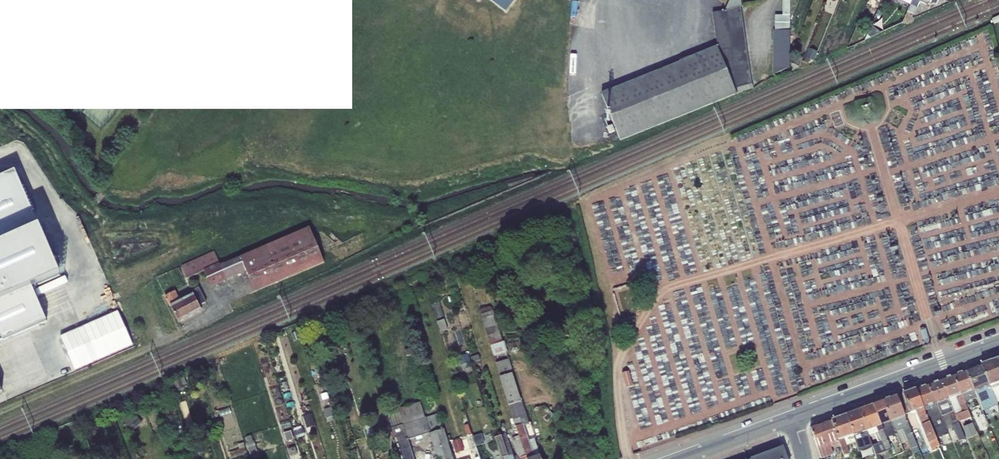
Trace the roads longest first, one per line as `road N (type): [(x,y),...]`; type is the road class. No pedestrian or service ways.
road 1 (secondary): [(790,417),(998,339)]
road 2 (secondary): [(673,458),(790,417)]

